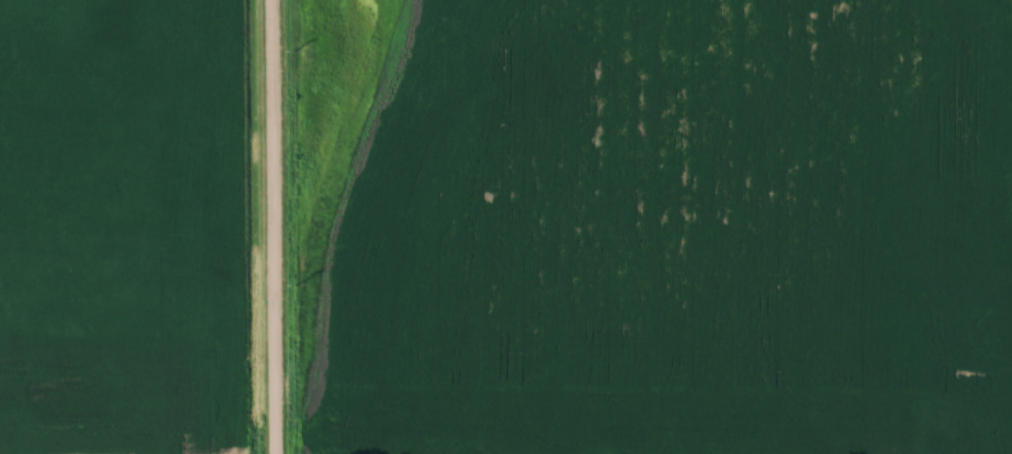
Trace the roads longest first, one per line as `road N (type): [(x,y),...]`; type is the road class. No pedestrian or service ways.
road 1 (residential): [(278,453),(274,0)]

